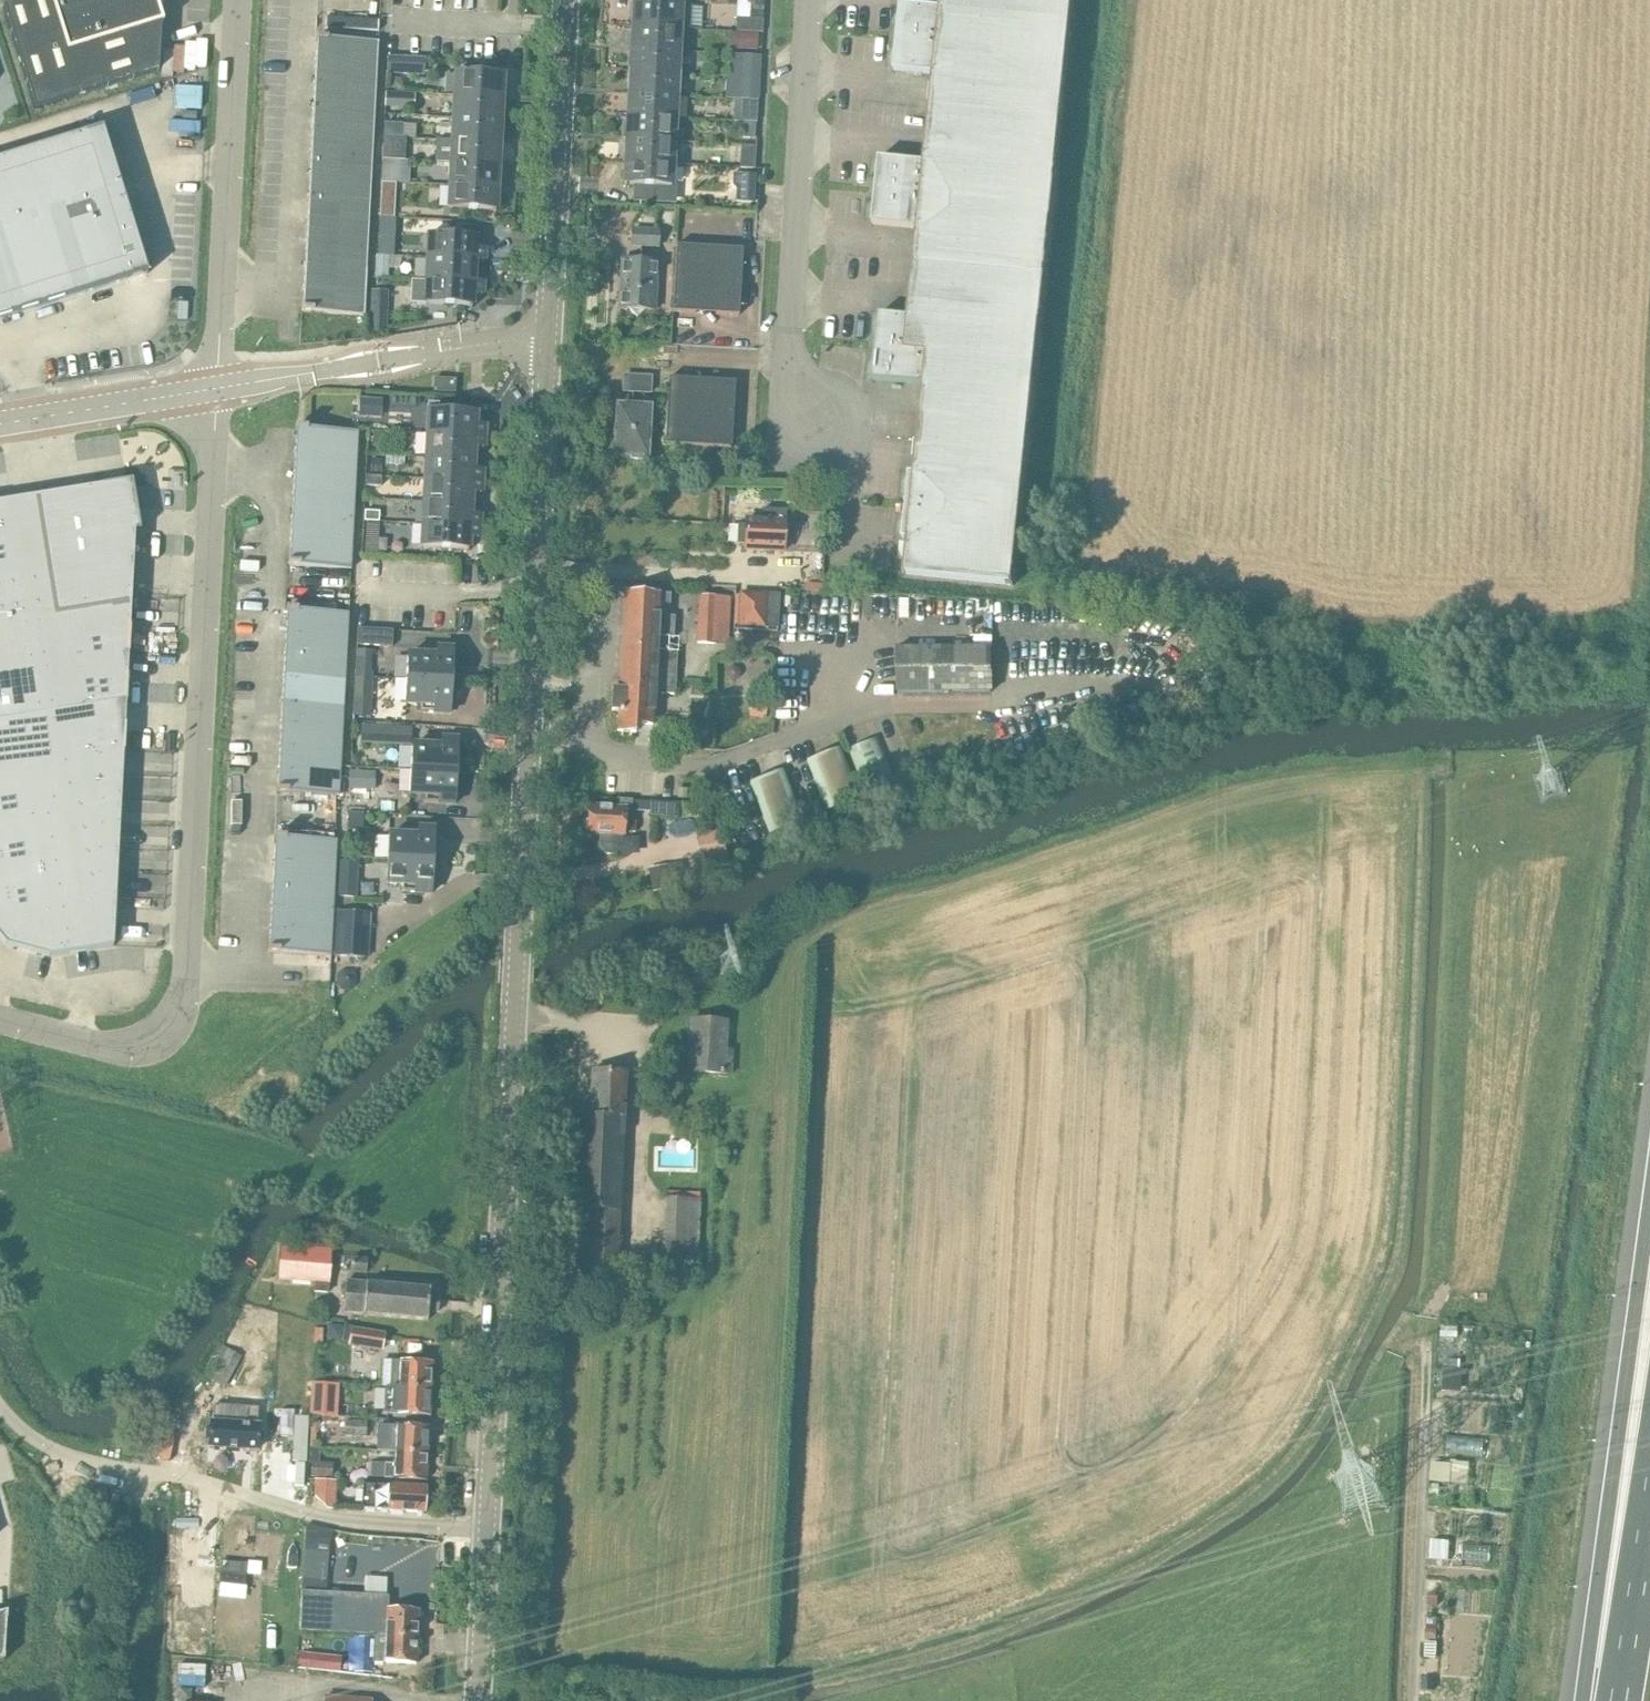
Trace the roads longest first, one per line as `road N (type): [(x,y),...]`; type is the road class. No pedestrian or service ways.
road 1 (unclassified): [(477,1700),(545,336)]
road 2 (unclassified): [(0,1022),(131,1053),(160,1044),(178,1024),(217,391)]
road 3 (motorway): [(1649,1202),(1611,1700)]
road 4 (unclassified): [(804,0),(781,373),(824,423)]
road 5 (unclassified): [(217,391),(237,0)]
road 6 (track): [(1413,1700),(1427,1341)]
road 7 (unclassified): [(545,336),(563,0)]
road 8 (unclassified): [(217,391),(545,336)]
road 9 (unclassified): [(0,425),(217,391)]
road 10 (motorway): [(1649,1499),(1619,1700)]

